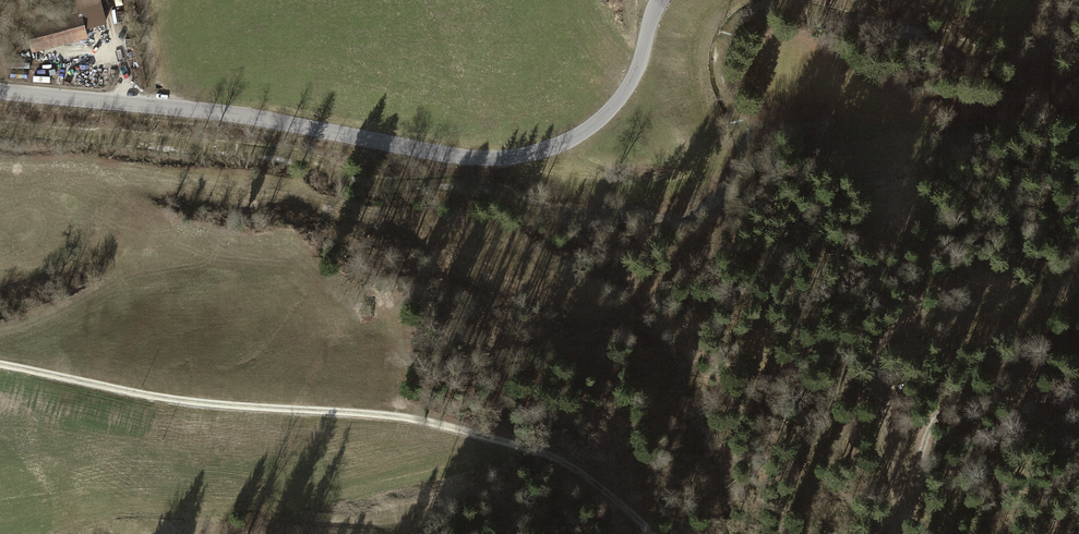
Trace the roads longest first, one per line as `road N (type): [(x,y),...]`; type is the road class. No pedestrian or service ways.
road 1 (tertiary): [(0,95),(239,116),(449,155),(511,158),(584,133),(606,114),(629,86),(658,0)]
road 2 (track): [(0,365),(214,406),(419,421),(544,456),(648,533)]
road 3 (track): [(904,533),(922,456),(939,420),(956,407),(1078,398)]
road 4 (track): [(904,533),(880,344),(915,315)]

